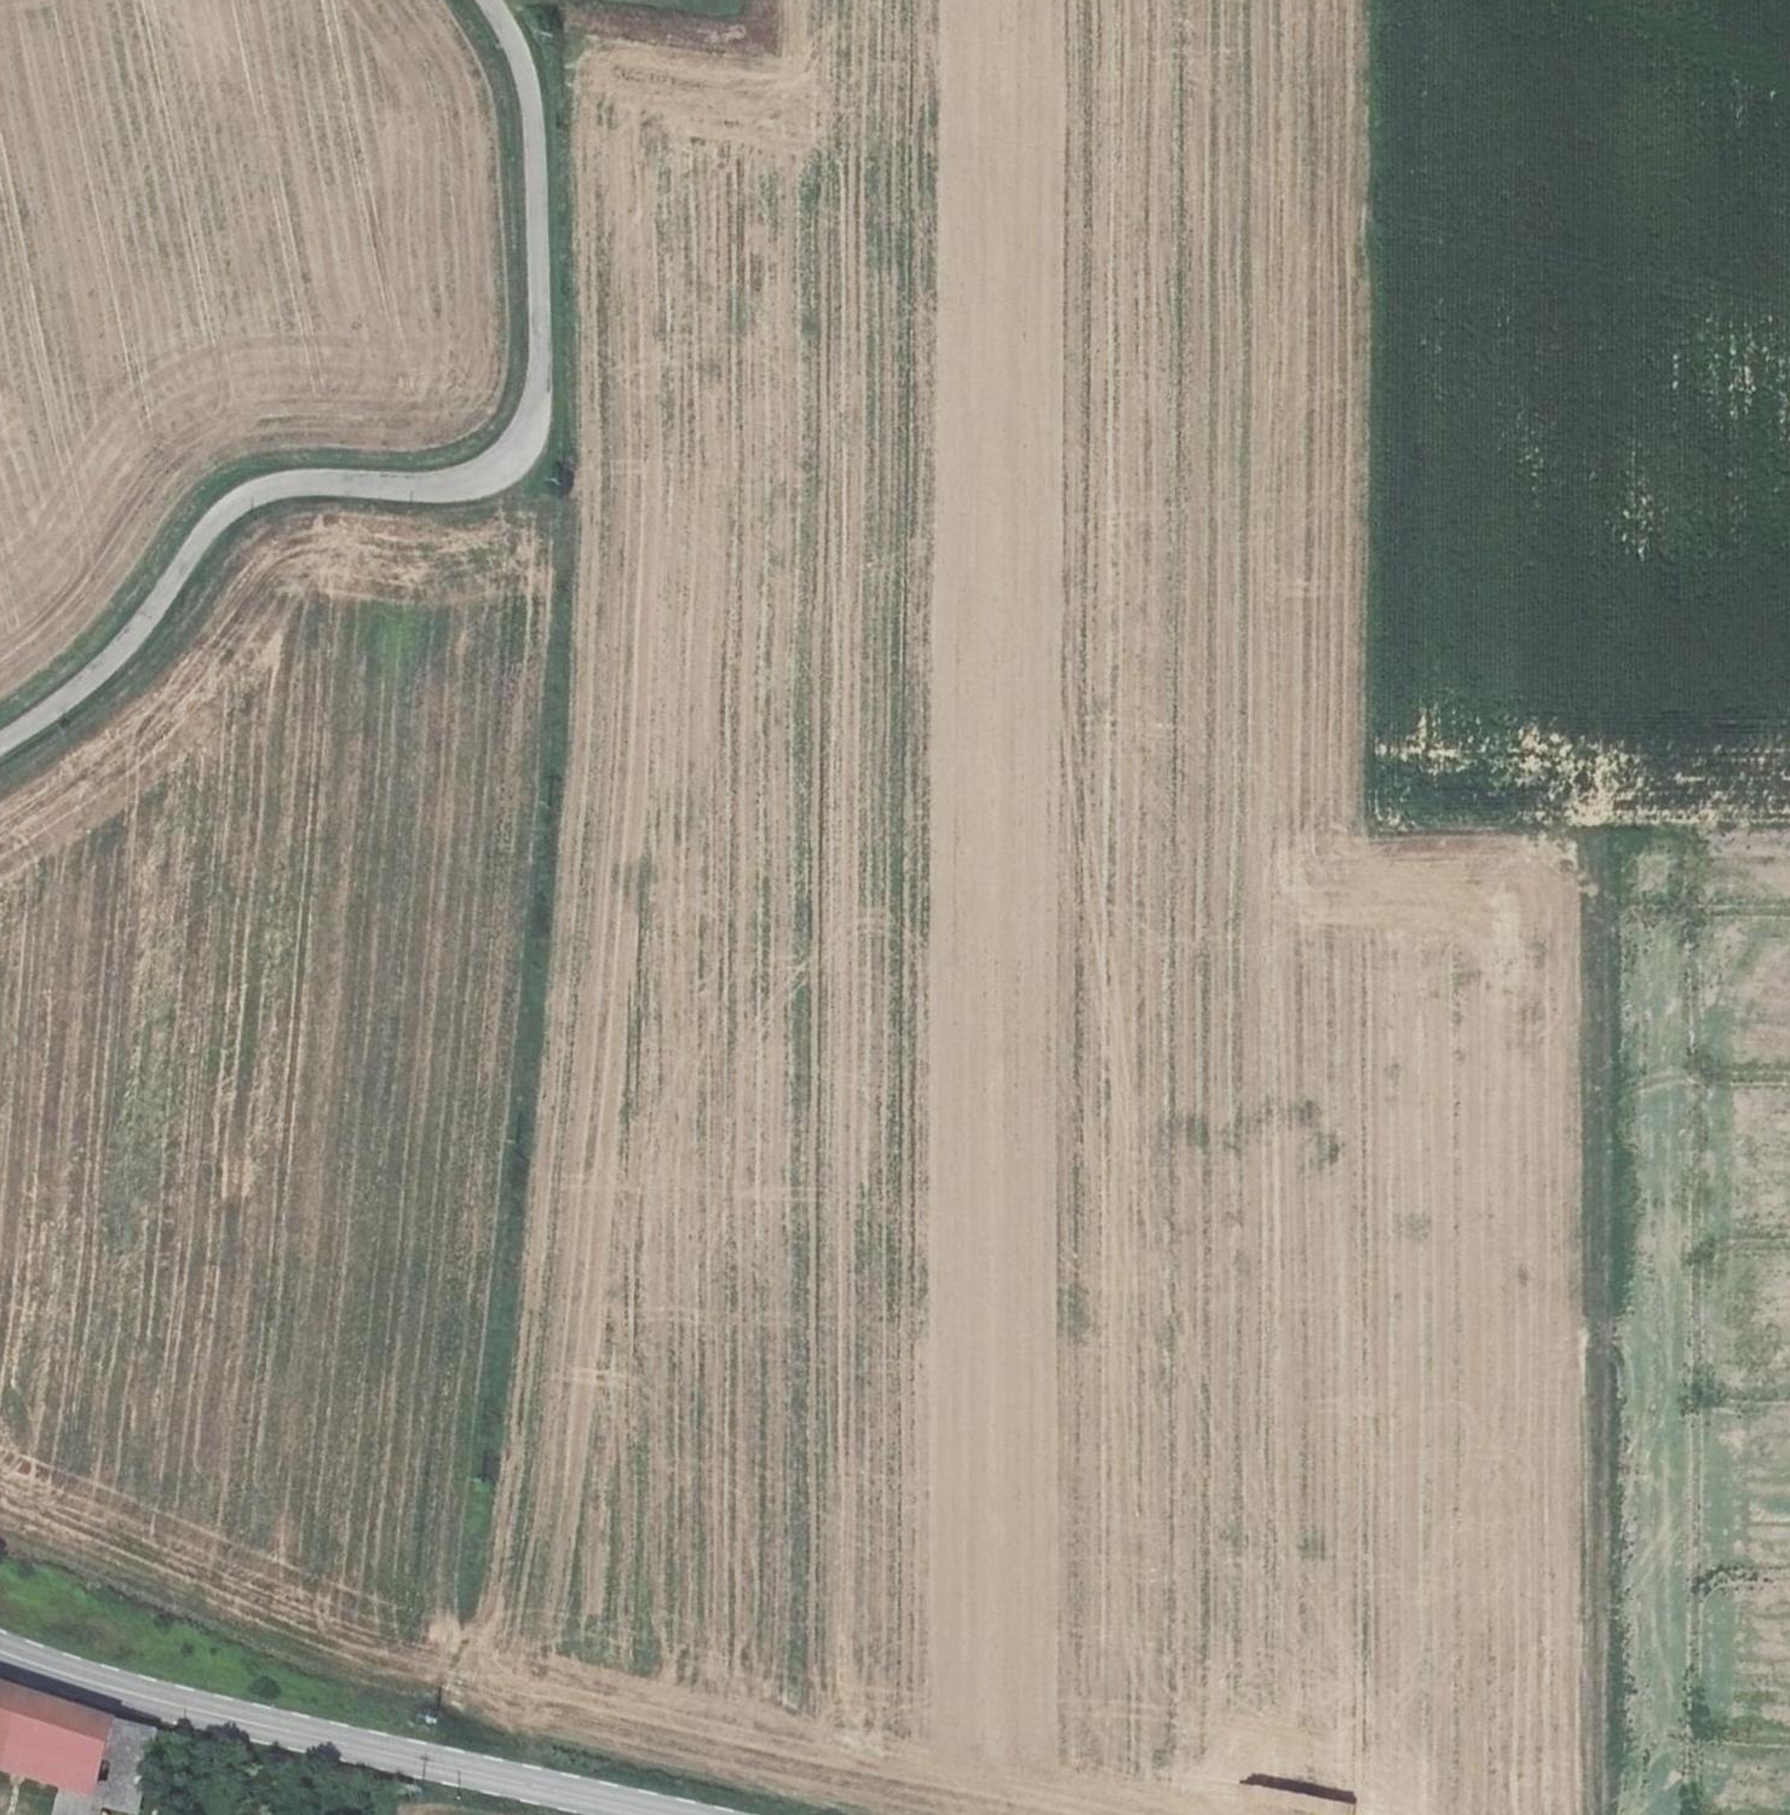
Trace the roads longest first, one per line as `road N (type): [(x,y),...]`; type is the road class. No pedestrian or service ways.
road 1 (unclassified): [(488,0),(529,88),(541,355),(528,437),(485,479),(450,488),(287,485),(225,510),(98,674),(0,742)]
road 2 (secondary): [(0,1652),(129,1694),(662,1814)]

